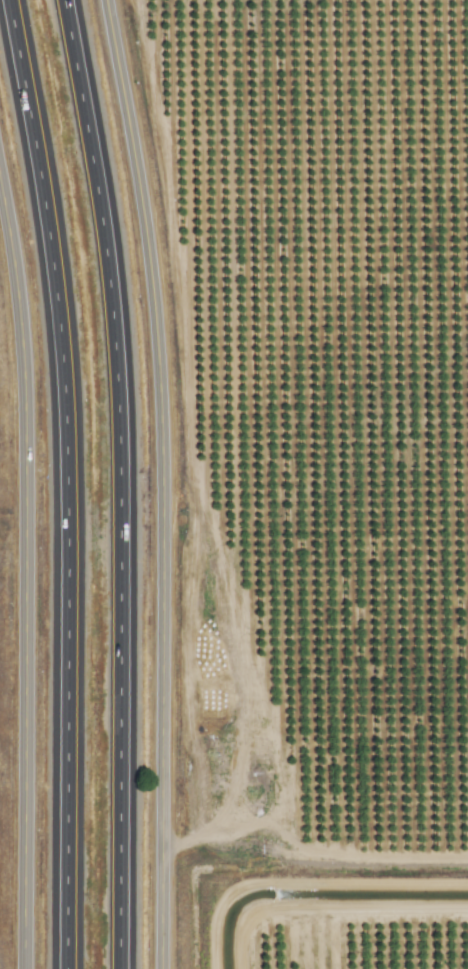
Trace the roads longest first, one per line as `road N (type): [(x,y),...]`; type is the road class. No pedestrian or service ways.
road 1 (residential): [(158,968),(155,326),(103,0)]
road 2 (motorway): [(7,0),(61,366),(64,968)]
road 3 (motorway): [(118,968),(114,361),(61,0)]
road 4 (tertiary): [(22,968),(19,359),(0,214)]
road 5 (track): [(467,909),(279,909)]

